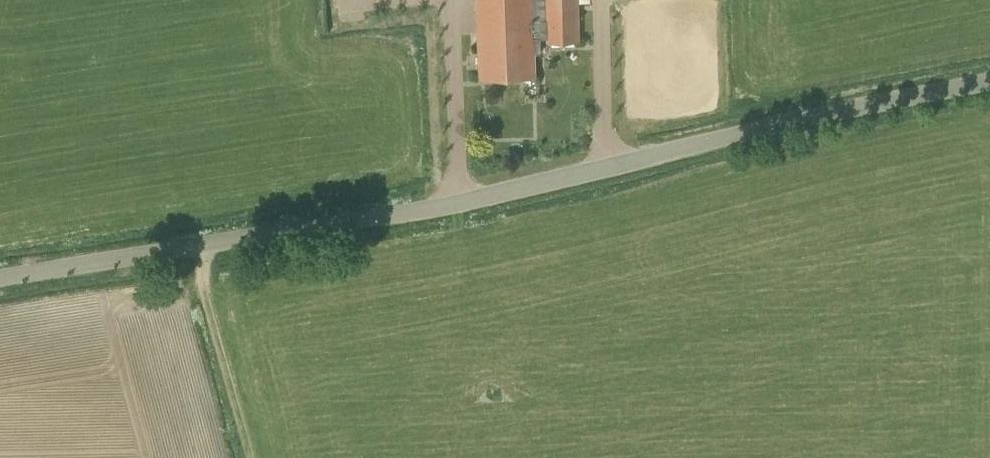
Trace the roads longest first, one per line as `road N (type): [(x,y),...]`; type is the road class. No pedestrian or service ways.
road 1 (unclassified): [(0,276),(462,198),(989,89)]

